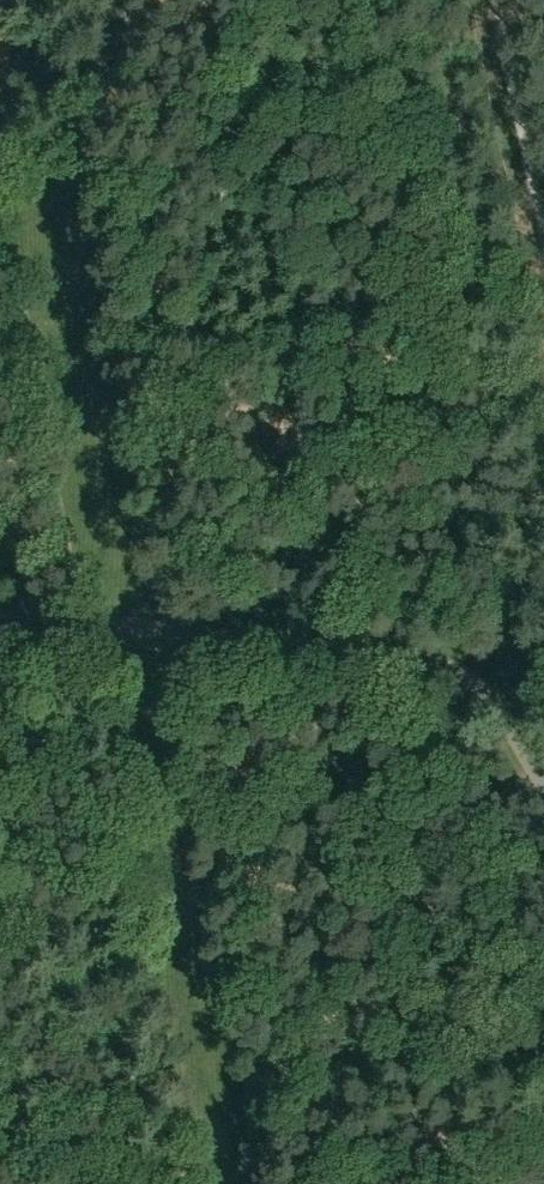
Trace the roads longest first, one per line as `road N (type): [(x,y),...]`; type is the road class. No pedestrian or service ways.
road 1 (track): [(0,617),(442,665),(499,702),(543,789)]
road 2 (track): [(496,0),(543,233)]

